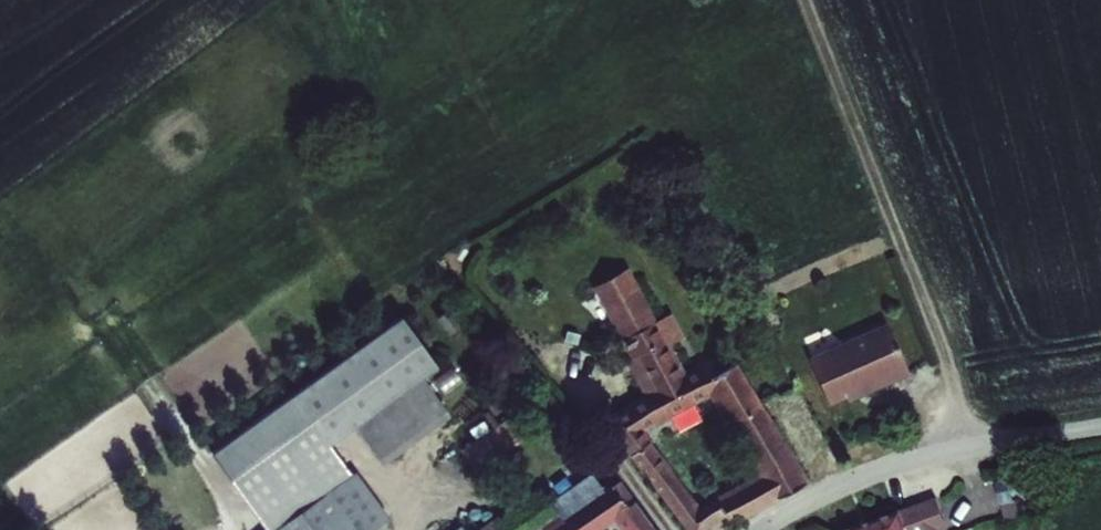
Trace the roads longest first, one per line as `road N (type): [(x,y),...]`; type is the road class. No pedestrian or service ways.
road 1 (track): [(978,445),(801,0)]
road 2 (unclassified): [(1100,426),(916,460),(816,497),(755,529)]

